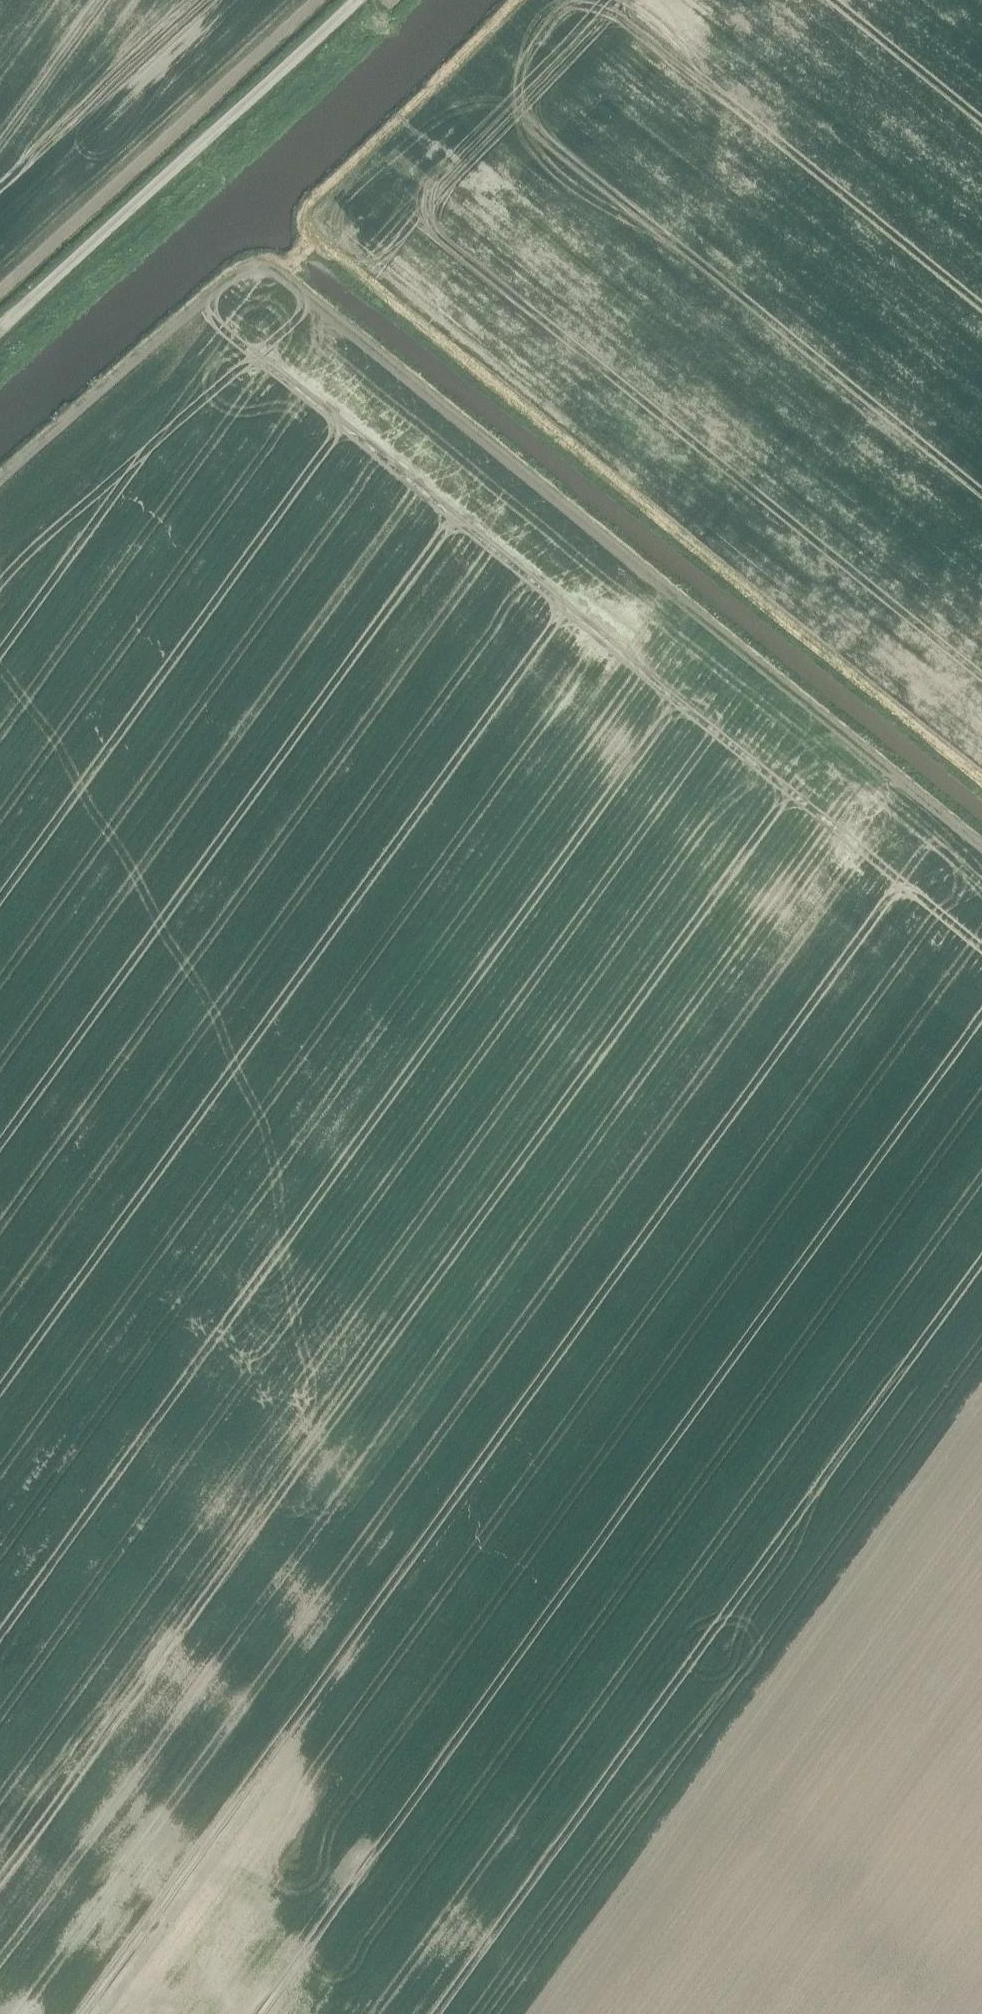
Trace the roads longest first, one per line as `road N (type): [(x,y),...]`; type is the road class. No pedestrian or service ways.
road 1 (unclassified): [(0,327),(358,0)]

